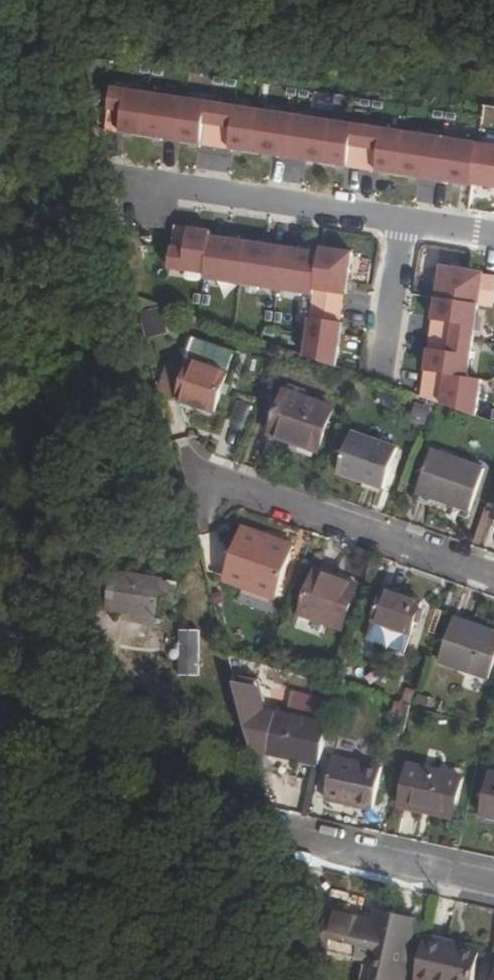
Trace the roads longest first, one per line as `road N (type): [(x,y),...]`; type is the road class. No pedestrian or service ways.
road 1 (residential): [(216,479),(493,577)]
road 2 (residential): [(403,219),(164,184)]
road 3 (residential): [(283,825),(493,877)]
road 4 (residential): [(403,219),(389,367)]

